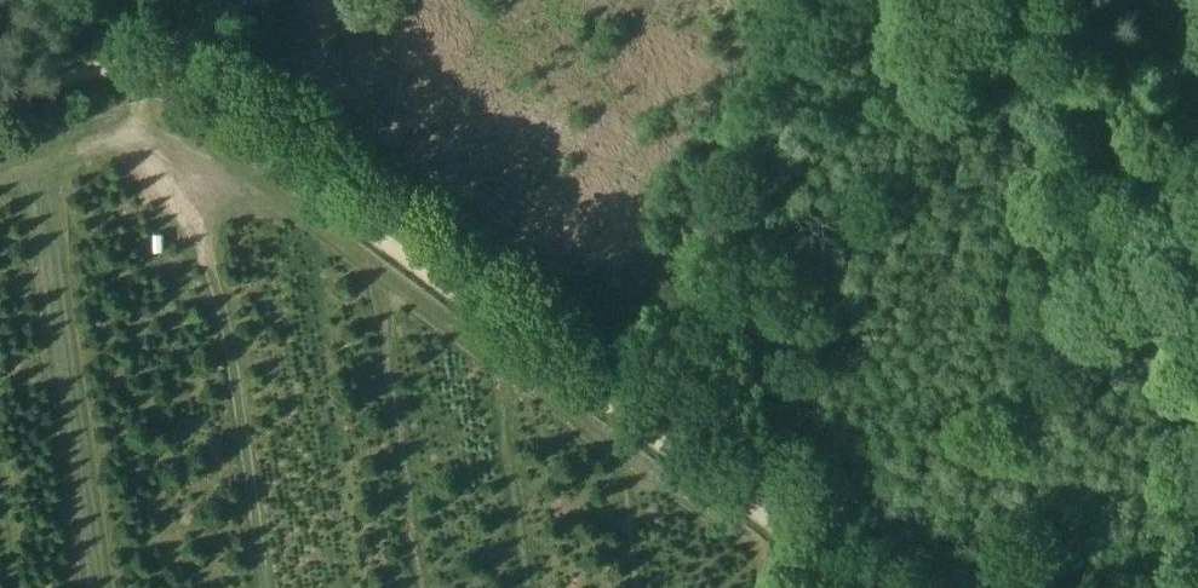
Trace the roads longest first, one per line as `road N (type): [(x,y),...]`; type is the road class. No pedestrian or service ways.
road 1 (track): [(613,409),(157,76),(125,61)]
road 2 (track): [(788,0),(613,409)]
road 3 (track): [(854,587),(613,409)]
road 4 (track): [(261,0),(125,61)]
road 5 (track): [(125,61),(0,102)]

